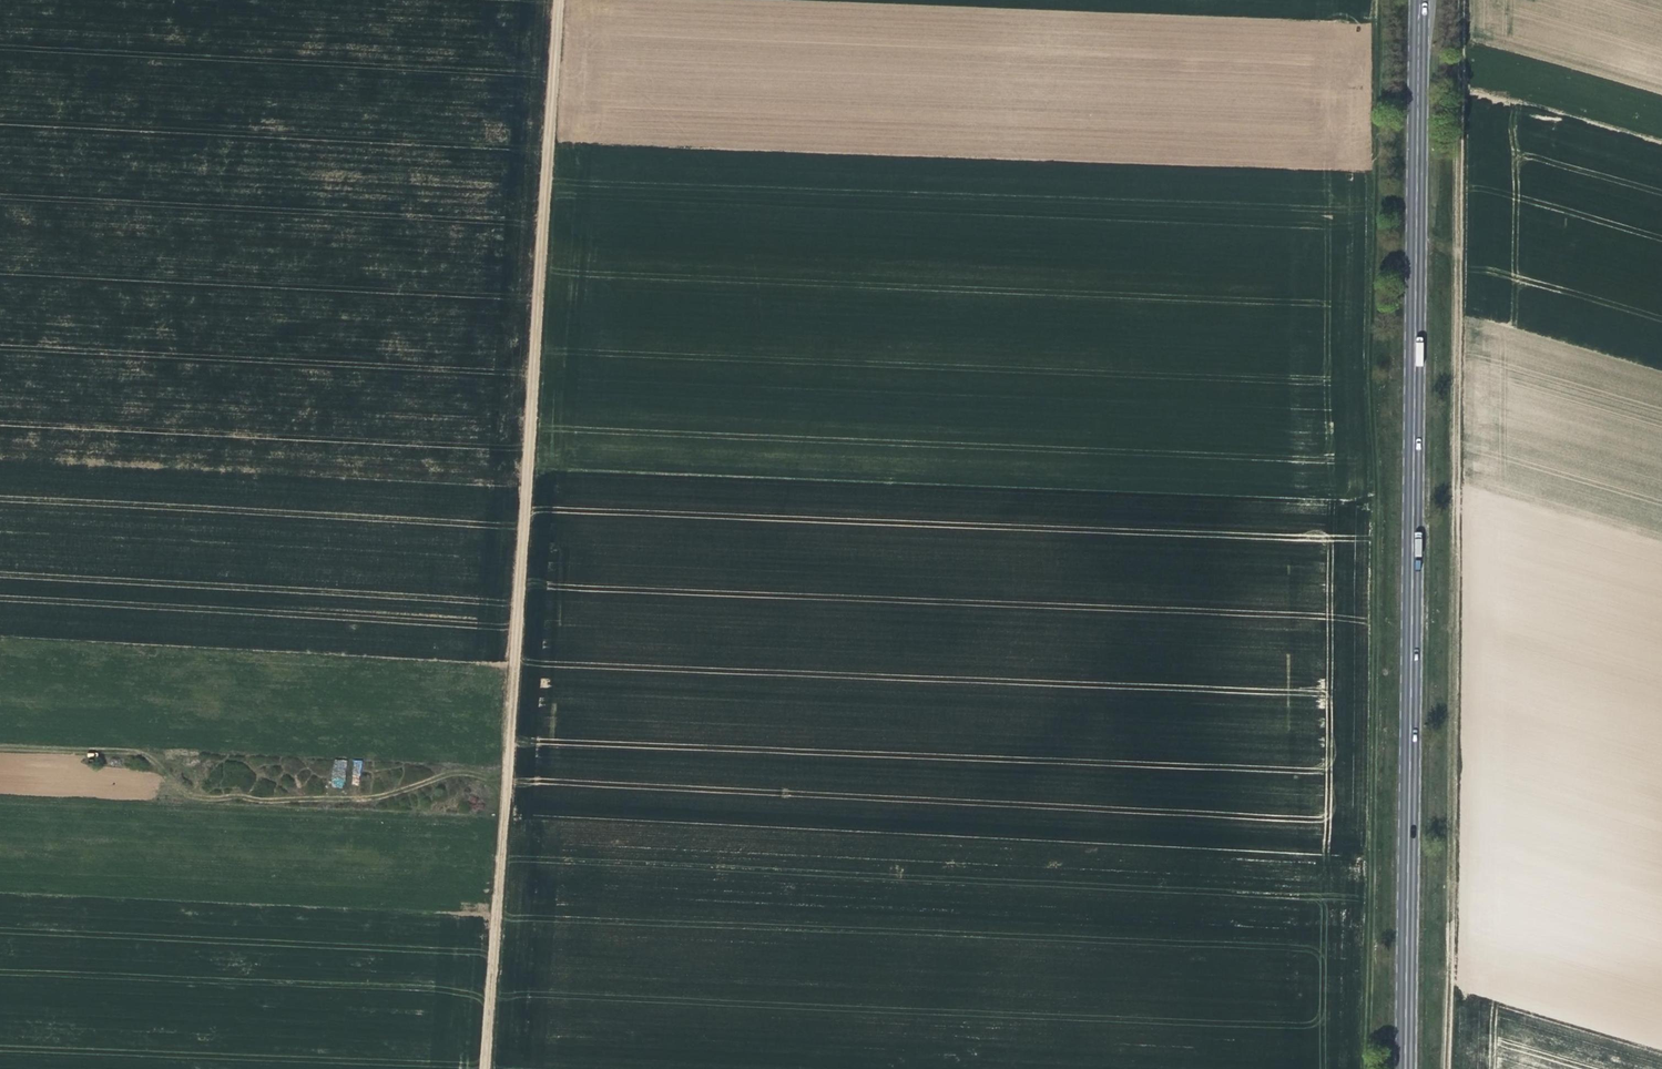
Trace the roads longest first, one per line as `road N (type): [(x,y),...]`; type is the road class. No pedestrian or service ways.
road 1 (track): [(483,1068),(560,0)]
road 2 (primary): [(1417,0),(1403,1068)]

